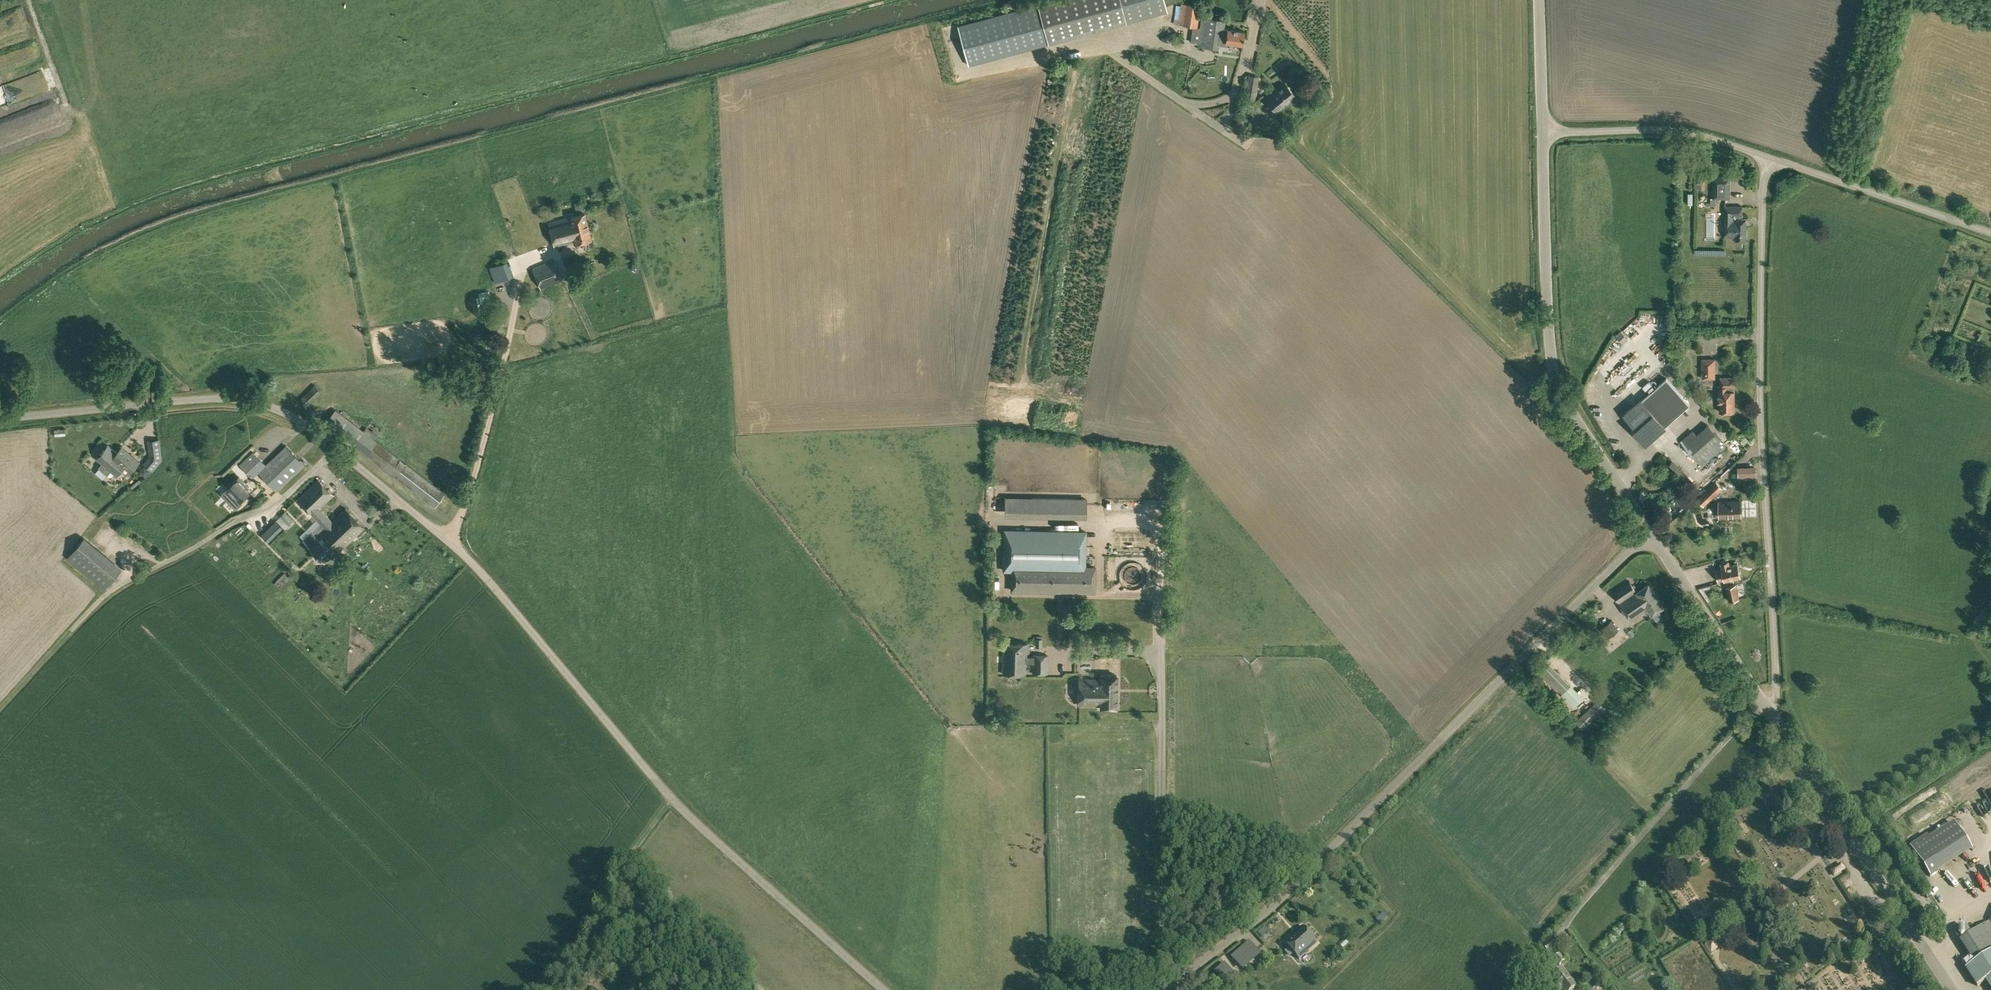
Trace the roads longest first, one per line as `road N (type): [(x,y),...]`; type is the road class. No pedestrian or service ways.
road 1 (unclassified): [(335,448),(453,543),(676,805),(884,989)]
road 2 (unclassified): [(1163,989),(1329,854),(1650,531)]
road 3 (unclassified): [(1770,714),(1776,699),(1762,435),(1761,191),(1769,160)]
road 4 (tertiary): [(1650,531),(1556,390),(1541,134)]
road 5 (unclassified): [(0,426),(230,399),(275,409),(335,448)]
road 6 (tertiary): [(1953,989),(1770,714)]
road 7 (unclassified): [(335,448),(266,513),(124,583),(74,627)]
road 8 (unclassified): [(1990,234),(1769,160)]
road 9 (unclassified): [(1769,160),(1667,130),(1541,134)]
road 10 (track): [(543,984),(599,917),(608,888),(670,798)]
road 11 (tertiary): [(1770,714),(1650,531)]
road 12 (tertiary): [(1541,134),(1538,0)]

